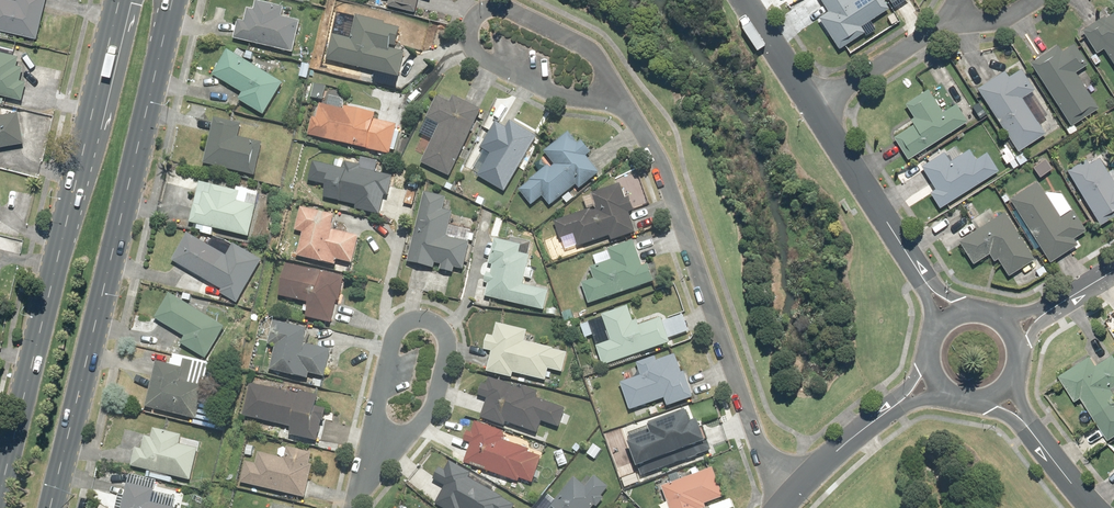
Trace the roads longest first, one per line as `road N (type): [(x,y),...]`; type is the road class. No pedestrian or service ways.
road 1 (primary): [(176,0),(51,507)]
road 2 (residential): [(604,96),(649,142),(761,448),(789,495)]
road 3 (primary): [(14,430),(119,0)]
road 4 (residential): [(604,96),(589,54),(505,5),(480,10),(470,41),(477,54),(558,93)]
road 5 (residential): [(360,481),(392,340),(409,321),(431,321),(449,353),(423,419)]
road 6 (residential): [(808,105),(951,315)]
road 7 (residential): [(935,380),(789,495)]
road 8 (residential): [(808,105),(941,22)]
road 9 (residential): [(1095,507),(998,394)]
road 10 (residential): [(742,0),(808,105)]

